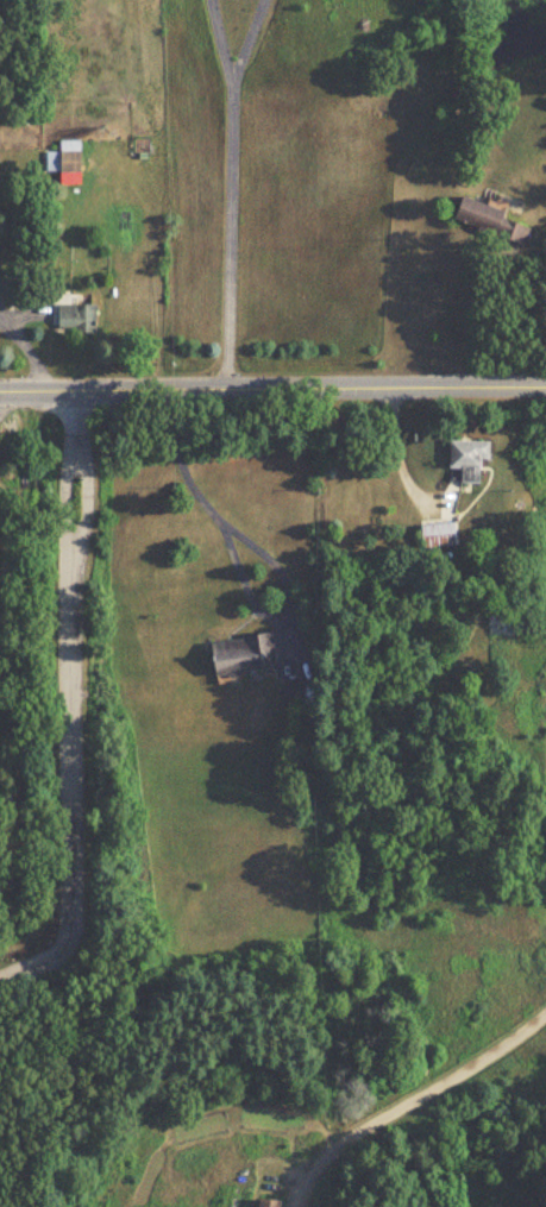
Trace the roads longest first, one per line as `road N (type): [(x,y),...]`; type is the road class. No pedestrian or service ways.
road 1 (residential): [(62,394),(62,845),(73,910),(37,960),(0,978)]
road 2 (residential): [(545,394),(0,394)]

